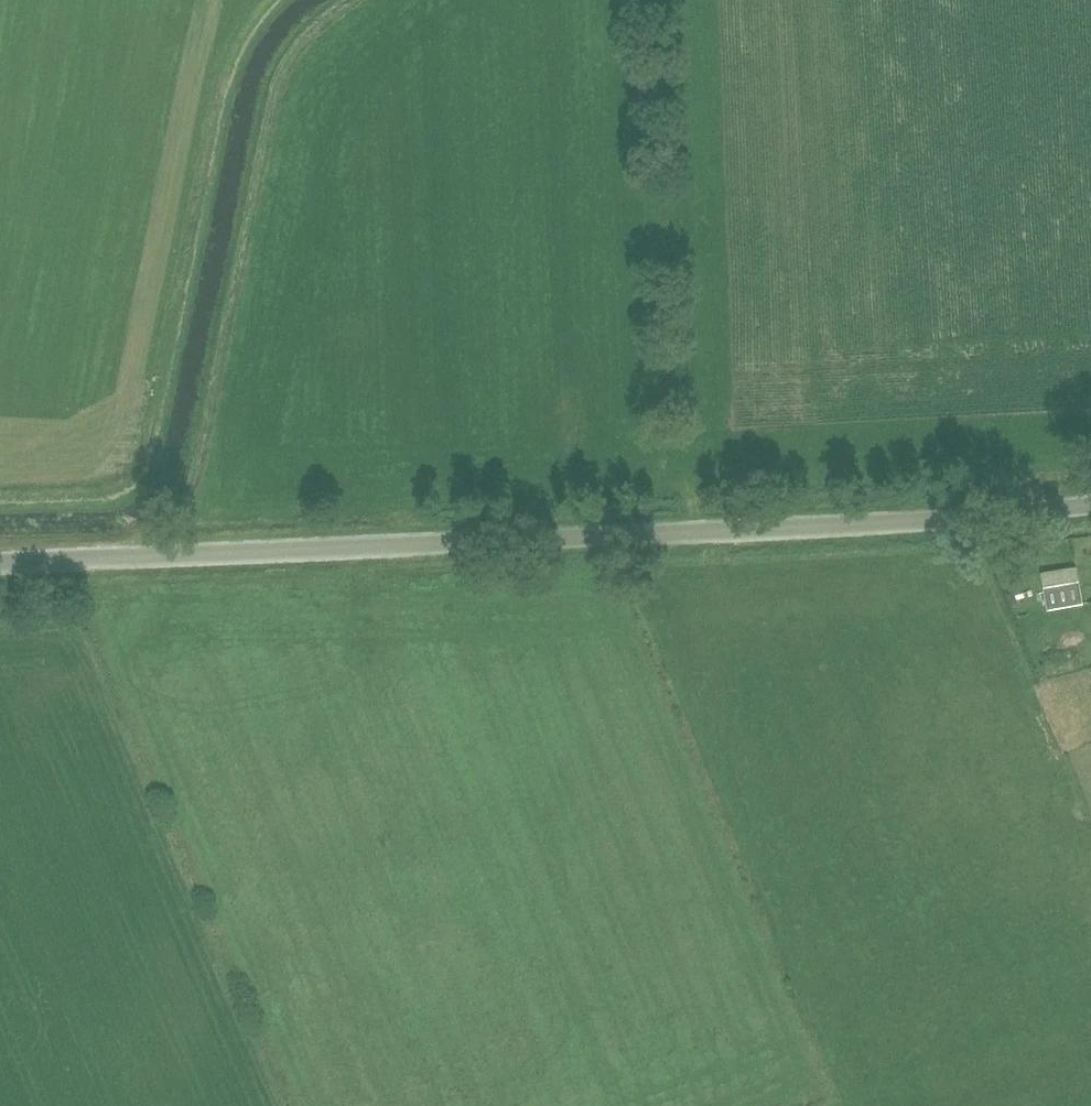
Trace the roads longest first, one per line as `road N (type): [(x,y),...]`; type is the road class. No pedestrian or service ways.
road 1 (unclassified): [(0,562),(881,524),(1090,505)]

